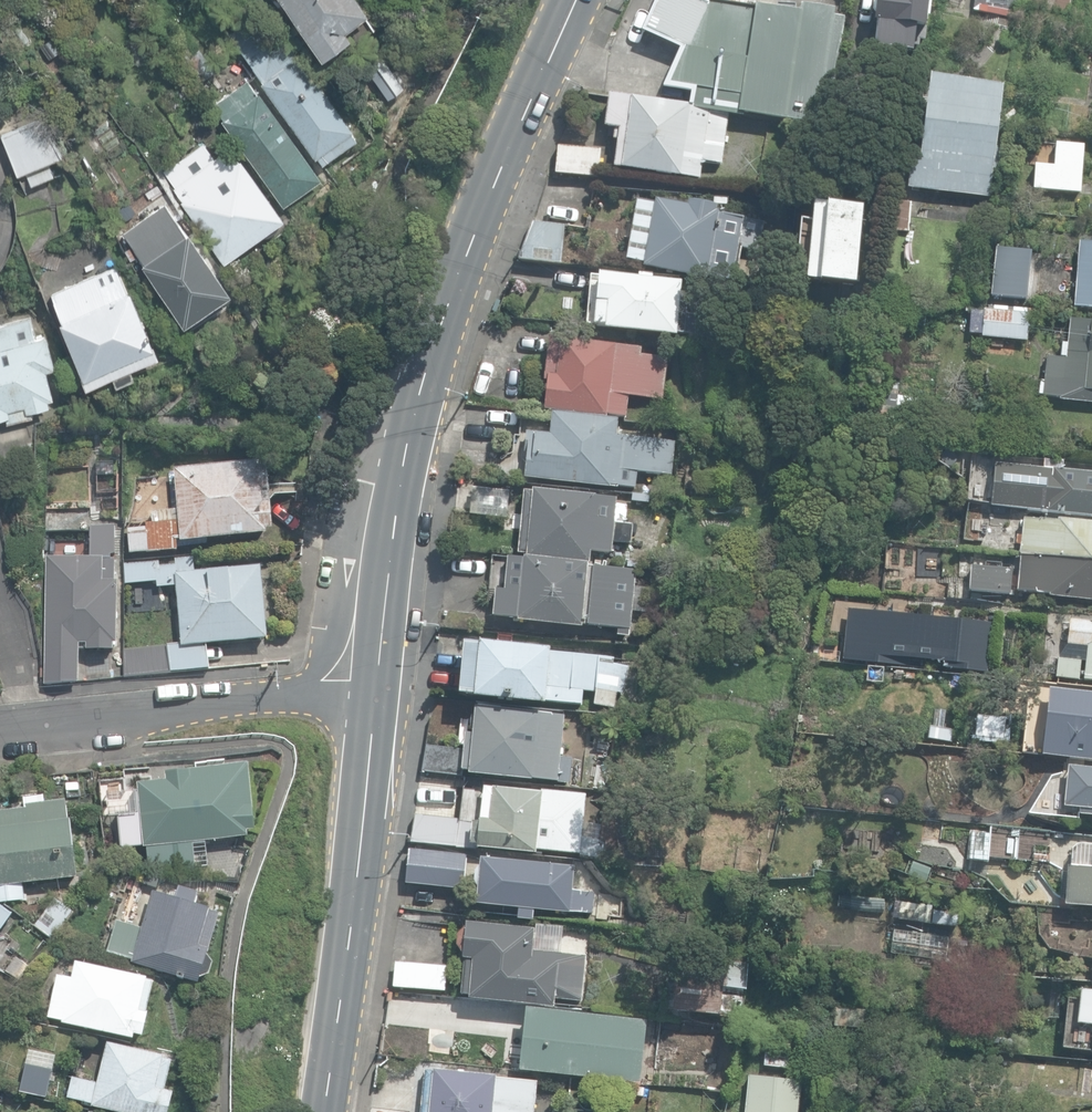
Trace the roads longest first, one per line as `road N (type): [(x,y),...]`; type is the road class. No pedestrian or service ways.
road 1 (tertiary): [(572,0),(521,113),(421,404),(376,684)]
road 2 (tertiary): [(376,684),(318,1111)]
road 3 (residential): [(0,729),(376,684)]

